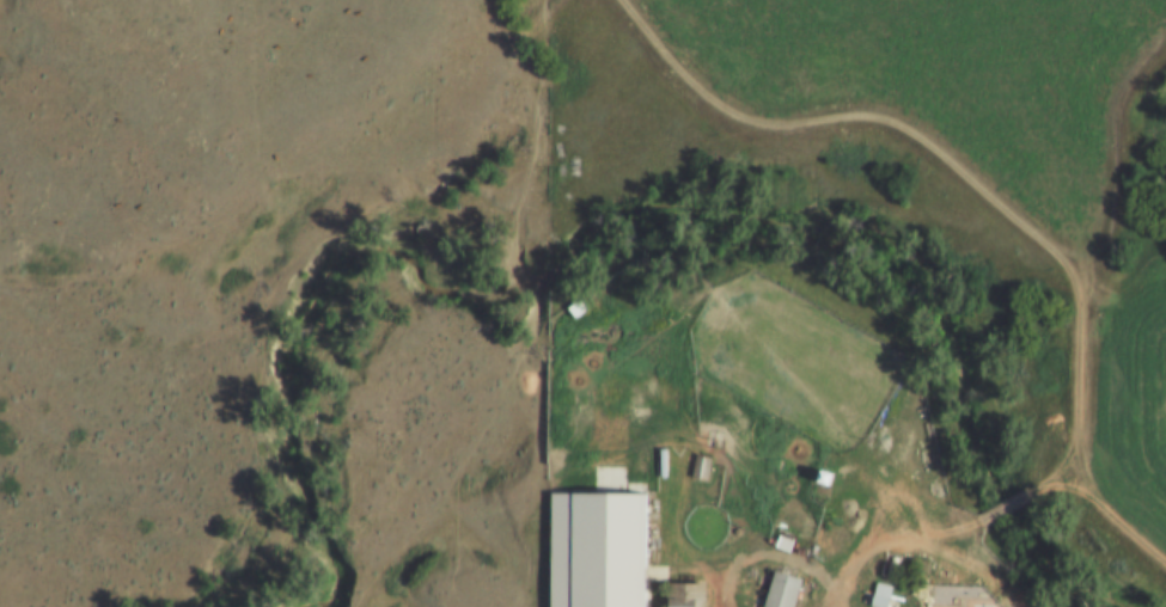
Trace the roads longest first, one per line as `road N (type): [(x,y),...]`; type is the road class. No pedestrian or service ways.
road 1 (track): [(625,0),(719,106),(758,122),(816,125),(865,112),(891,118),(944,146),(1070,258),(1082,277),(1087,489),(1109,519),(1165,559)]
road 2 (track): [(849,606),(853,584),(877,547),(923,538),(965,562),(1010,606)]

